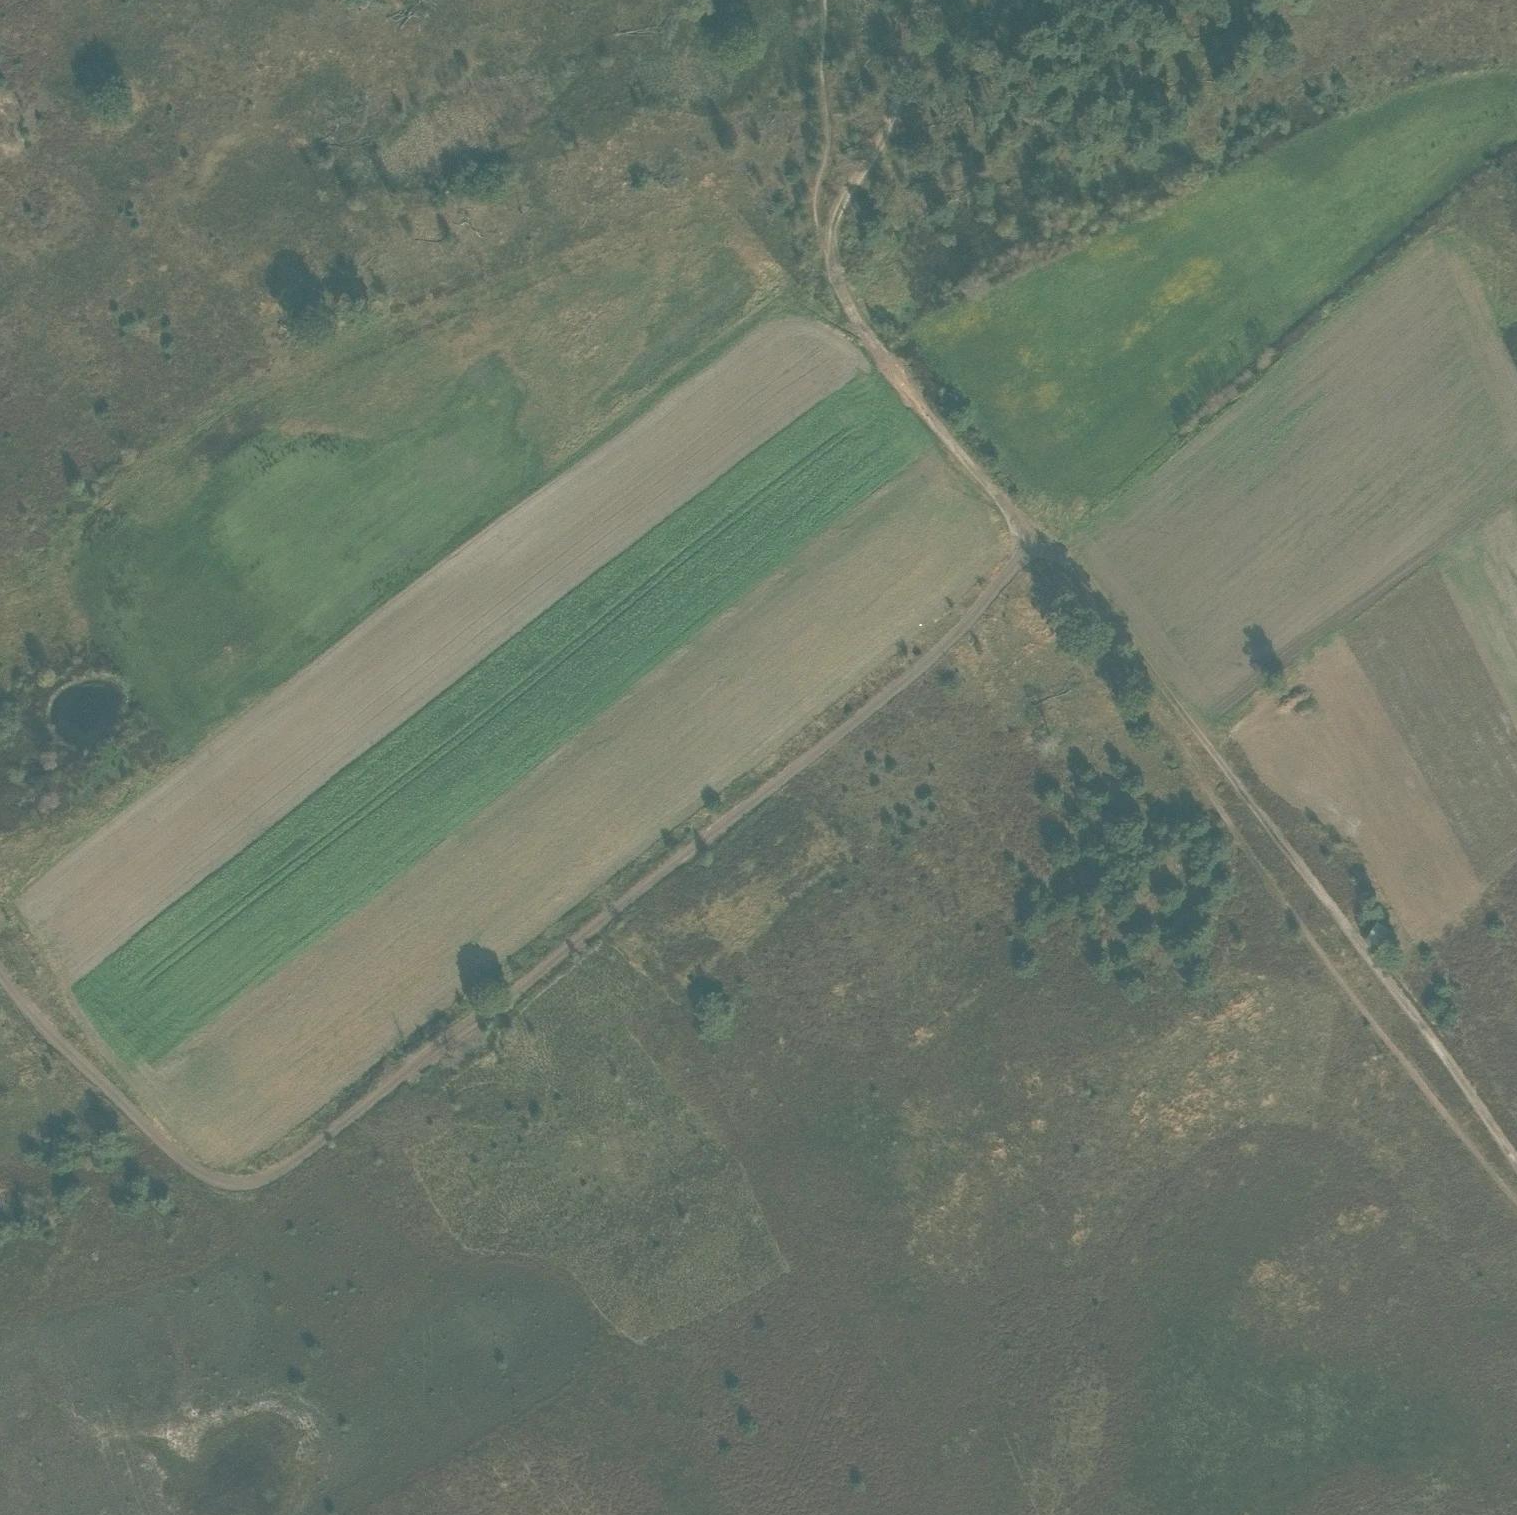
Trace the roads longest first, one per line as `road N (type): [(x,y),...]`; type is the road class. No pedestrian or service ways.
road 1 (track): [(1028,541),(978,612),(923,663),(281,1165),(211,1177),(111,1091),(0,962)]
road 2 (track): [(1516,1163),(1073,564),(1028,541)]
road 3 (track): [(1028,541),(866,341),(835,271),(832,229),(881,135),(906,0)]

